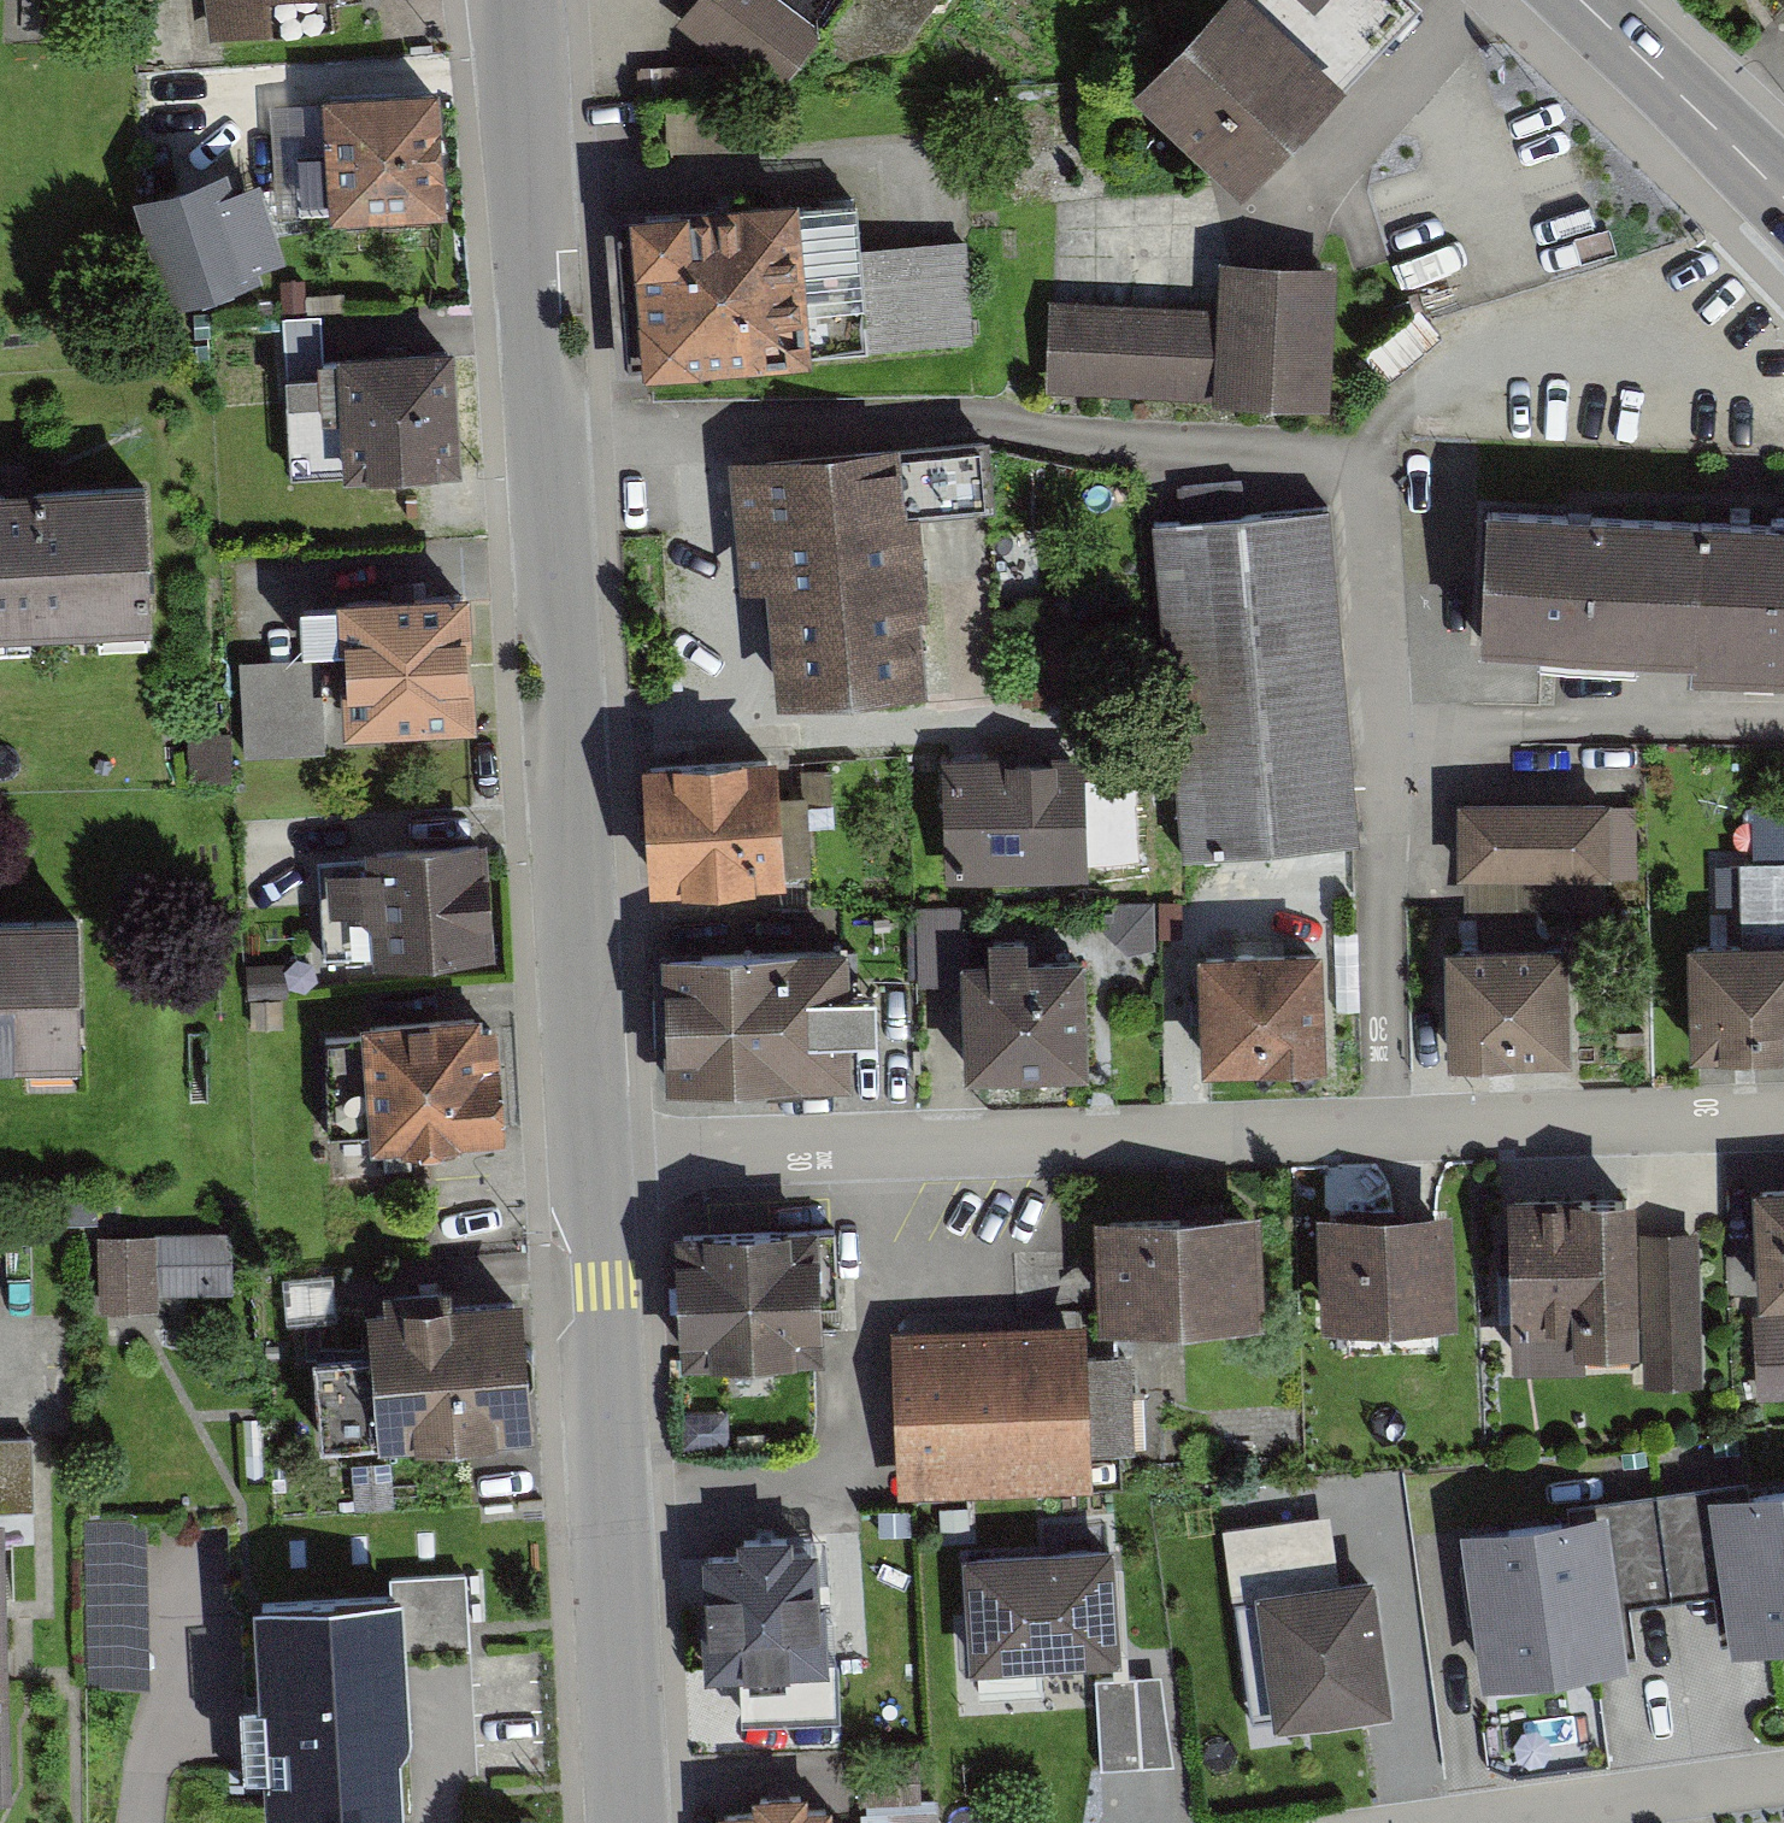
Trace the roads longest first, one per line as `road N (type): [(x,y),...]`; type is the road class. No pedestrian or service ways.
road 1 (residential): [(576,1166),(1783,1130)]
road 2 (tertiary): [(576,1166),(512,0)]
road 3 (tertiary): [(629,1822),(576,1166)]
road 4 (residential): [(1470,1822),(1783,1776)]
road 5 (primary): [(1578,0),(1783,200)]

